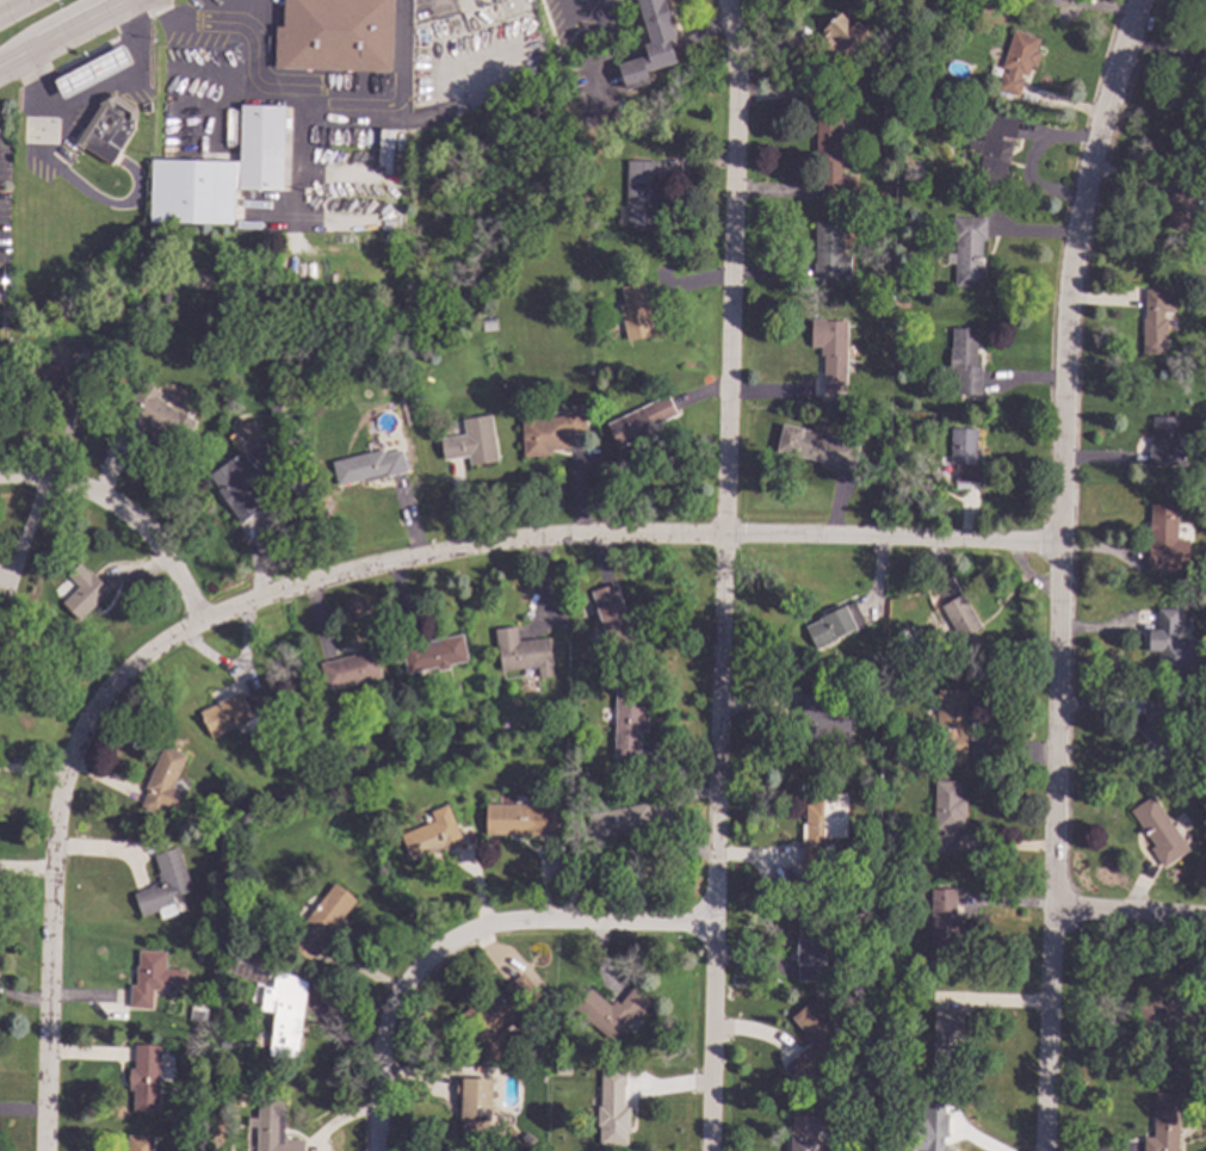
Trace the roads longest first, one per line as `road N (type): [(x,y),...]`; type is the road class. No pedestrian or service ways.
road 1 (residential): [(1141,0),(1091,167),(1070,281),(1051,542),(1049,1150)]
road 2 (residential): [(716,0),(737,285),(722,534),(708,1150)]
road 3 (residential): [(1051,542),(564,537),(404,563),(199,618)]
road 4 (residential): [(199,618),(128,668),(73,735),(56,809),(45,1150)]
road 5 (residential): [(712,922),(488,924),(428,951),(412,969),(386,1039),(377,1150)]
road 6 (residential): [(199,618),(163,553),(111,499),(27,468),(0,475)]
road 7 (residential): [(1205,917),(1150,908),(1046,914)]
road 8 (secondary): [(0,66),(126,0)]

